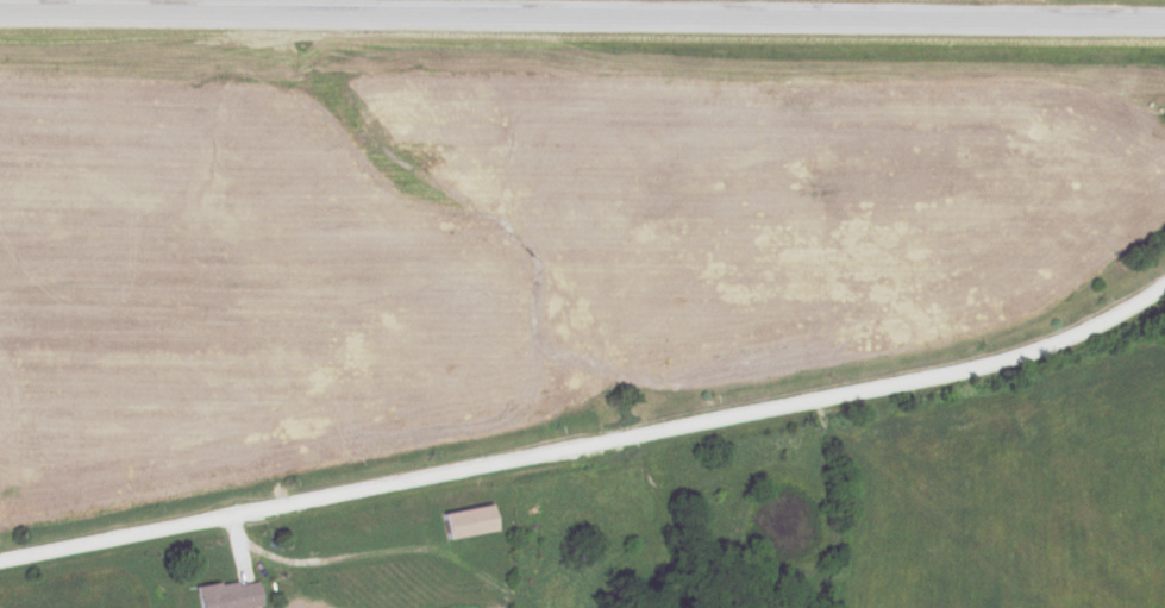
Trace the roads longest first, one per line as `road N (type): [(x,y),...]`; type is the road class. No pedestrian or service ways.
road 1 (residential): [(0,562),(953,376),(1072,340),(1164,293)]
road 2 (secondary): [(1164,23),(0,11)]

